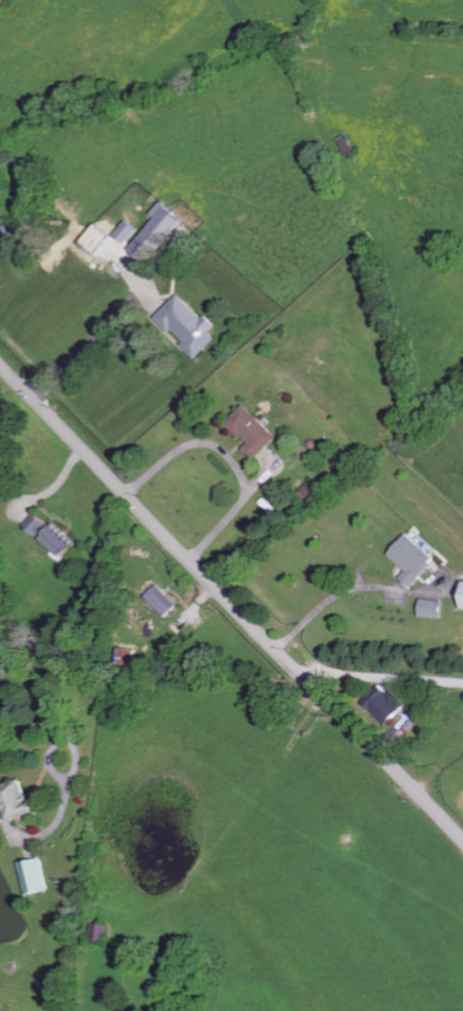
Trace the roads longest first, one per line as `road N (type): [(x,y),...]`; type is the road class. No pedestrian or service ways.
road 1 (secondary): [(462,844),(0,368)]

